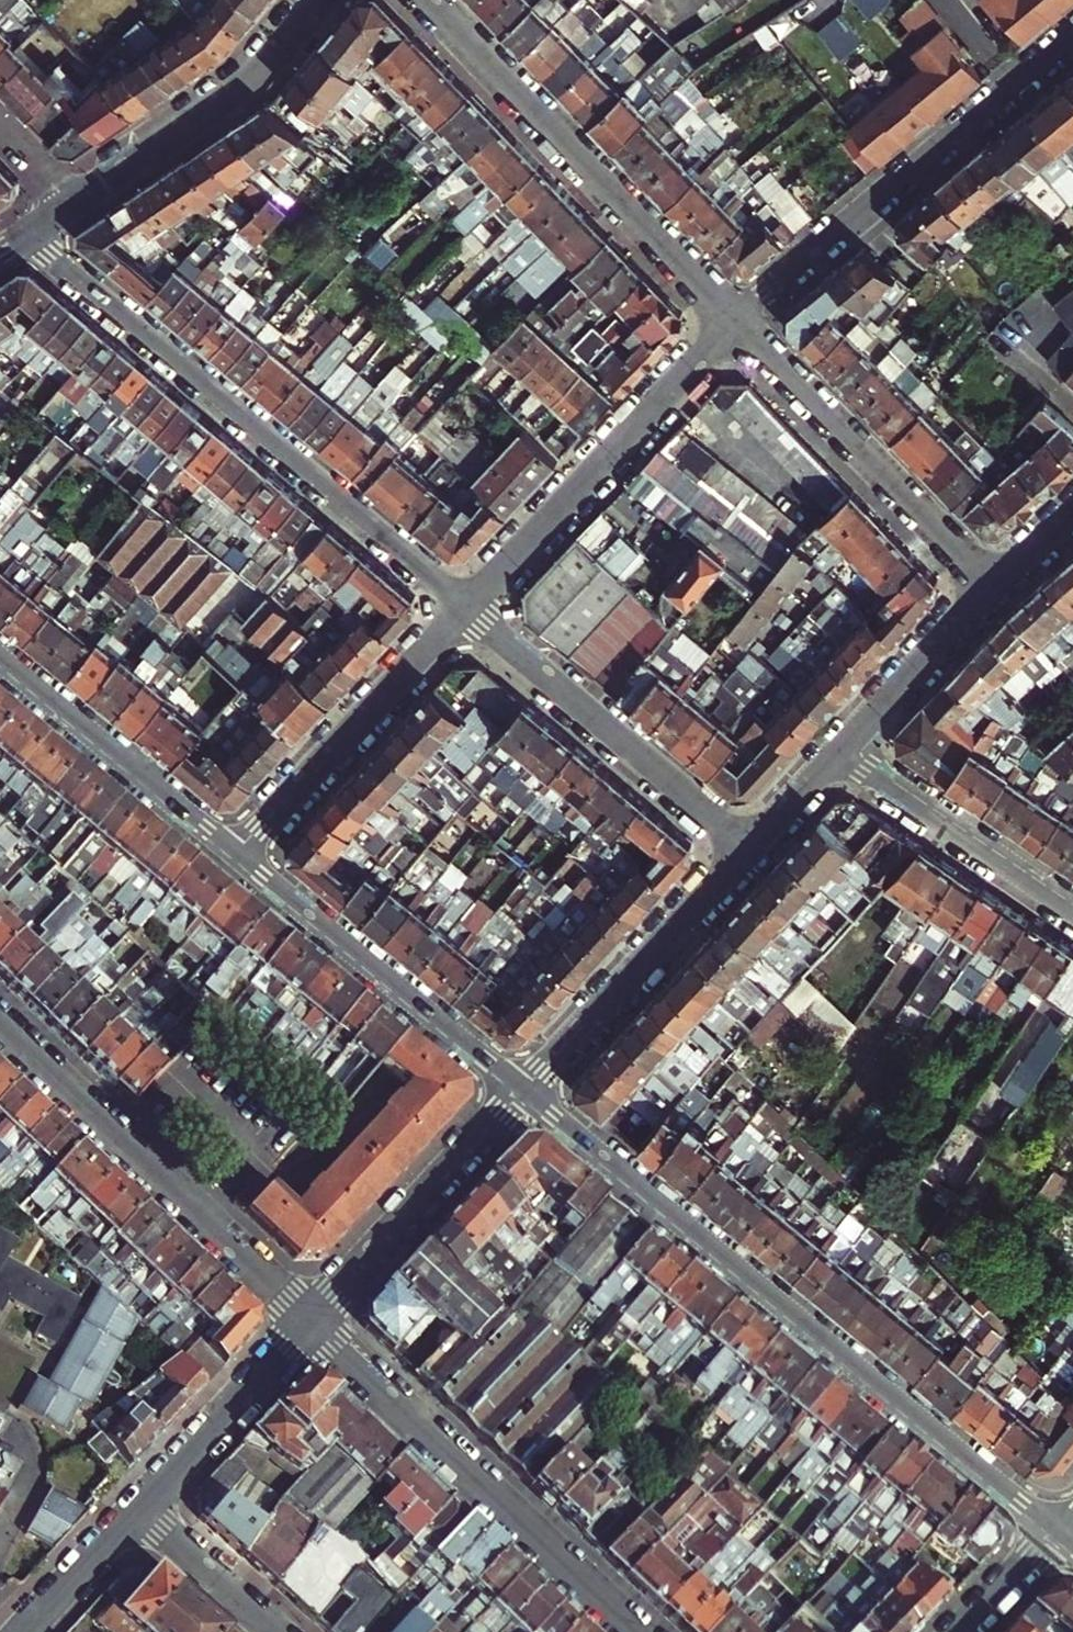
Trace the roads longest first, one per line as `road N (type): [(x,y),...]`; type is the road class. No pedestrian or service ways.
road 1 (residential): [(1052,1529),(519,1093)]
road 2 (residential): [(28,230),(467,605)]
road 3 (residential): [(635,1631),(313,1322)]
road 4 (residential): [(431,0),(737,319)]
road 5 (residential): [(737,319),(1072,35)]
road 6 (residential): [(0,1023),(313,1322)]
road 7 (residential): [(467,605),(737,319)]
road 8 (residential): [(467,605),(751,844)]
road 9 (residential): [(737,319),(996,584)]
road 10 (residential): [(519,1093),(234,857)]
road 11 (residential): [(234,857),(467,605)]
road 12 (residential): [(519,1093),(751,844)]
road 13 (tertiary): [(78,198),(244,85),(318,0)]
road 14 (residential): [(313,1322),(519,1093)]
road 15 (residential): [(234,857),(0,659)]
road 16 (residential): [(837,754),(1072,911)]
road 17 (residential): [(140,1507),(313,1322)]
road 18 (residential): [(837,754),(996,584)]
road 19 (residential): [(279,1631),(140,1507)]
road 20 (residential): [(23,1631),(140,1507)]
road 21 (residential): [(1052,1529),(954,1631)]
road 22 (residential): [(751,844),(837,754)]

